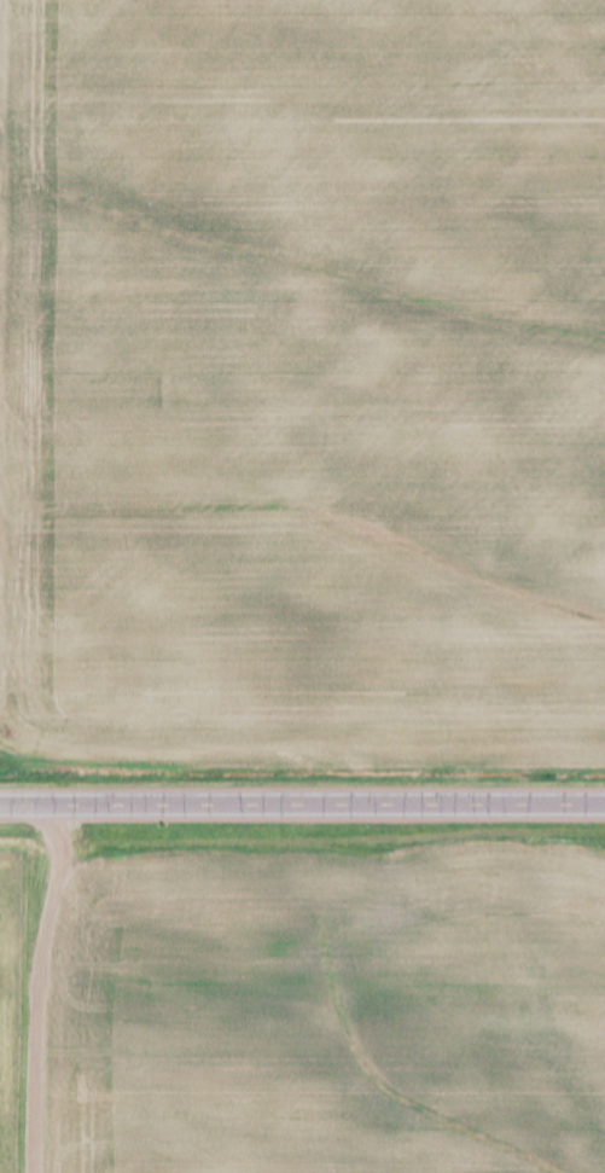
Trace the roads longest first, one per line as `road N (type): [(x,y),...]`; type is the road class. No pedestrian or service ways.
road 1 (secondary): [(604,810),(0,811)]

